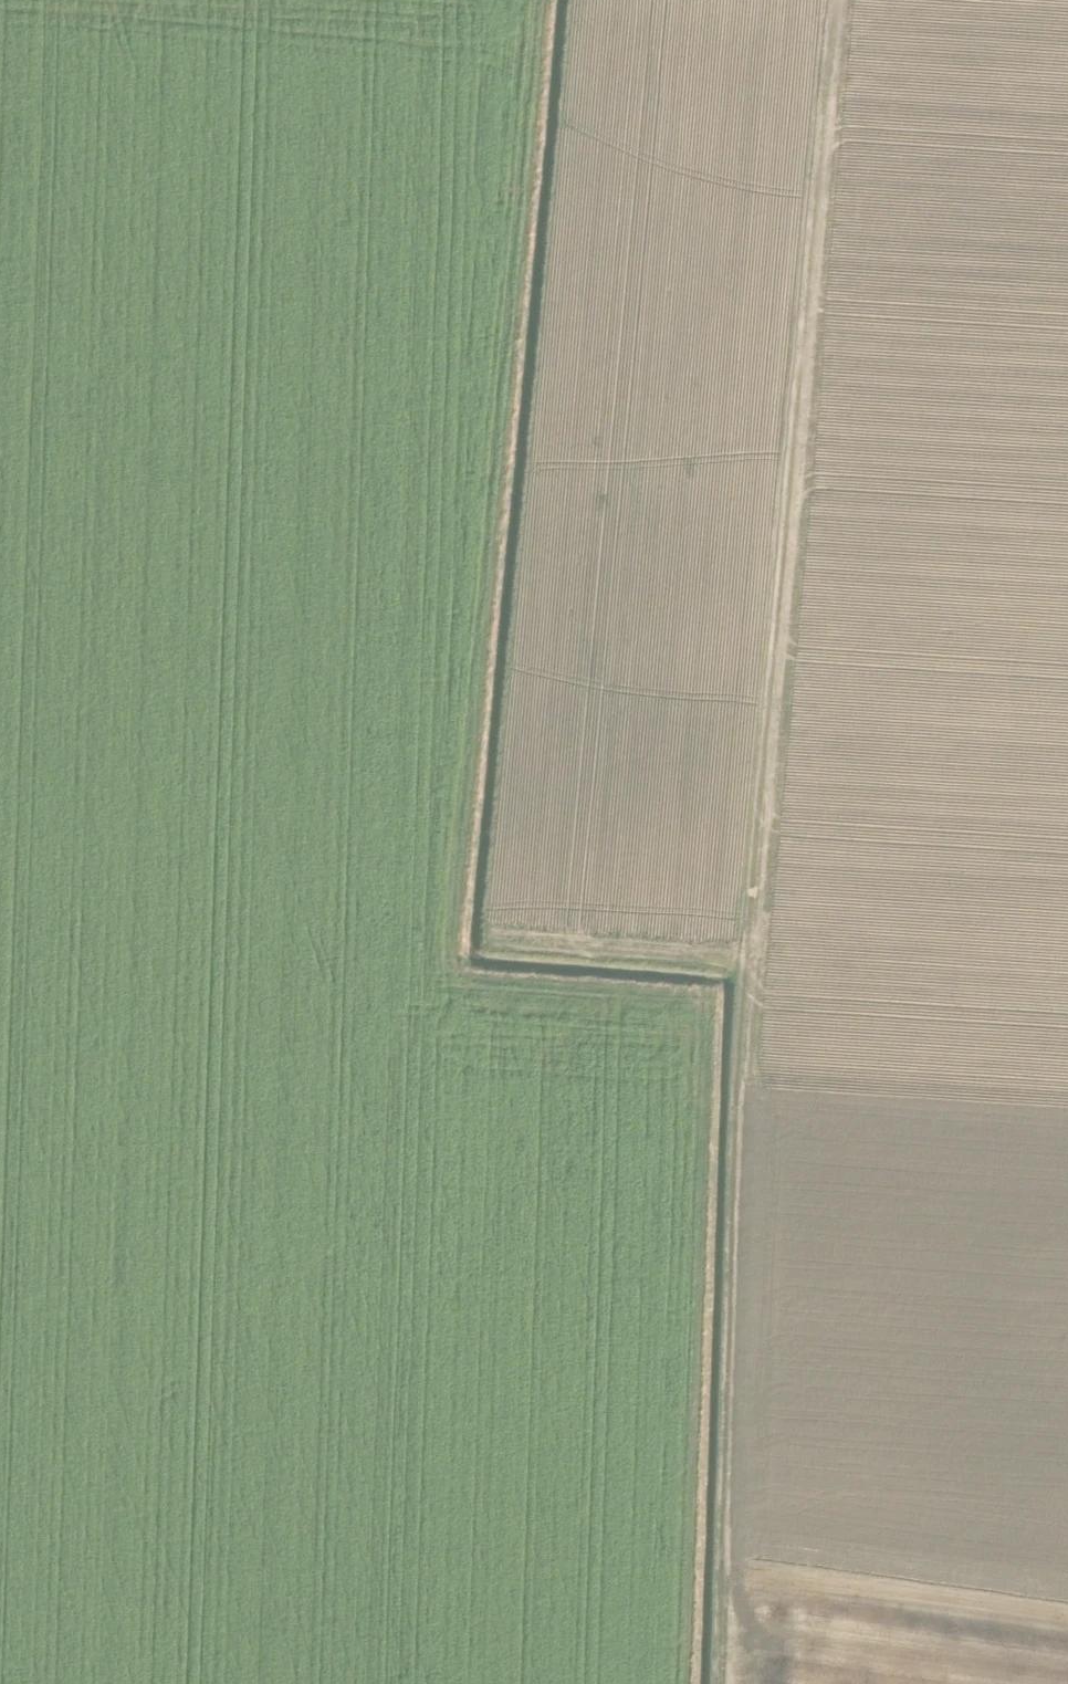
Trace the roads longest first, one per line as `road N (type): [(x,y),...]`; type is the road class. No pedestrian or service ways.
road 1 (track): [(716,1683),(743,928),(829,0)]

